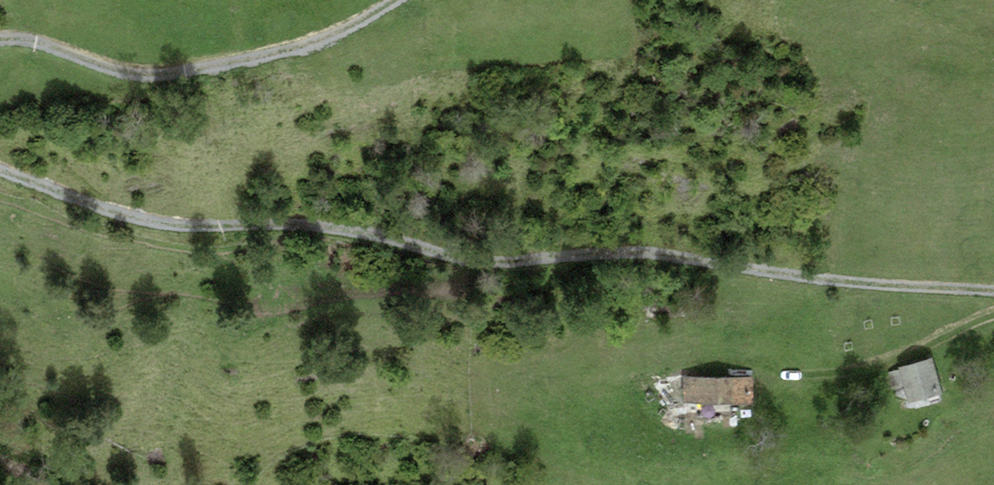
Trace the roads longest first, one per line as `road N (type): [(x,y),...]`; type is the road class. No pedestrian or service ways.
road 1 (track): [(0,173),(162,226),(304,225),(465,260),(654,252),(823,280),(993,291)]
road 2 (track): [(409,0),(332,43),(170,77),(139,78),(32,46),(0,46)]
road 3 (track): [(993,314),(861,371)]

